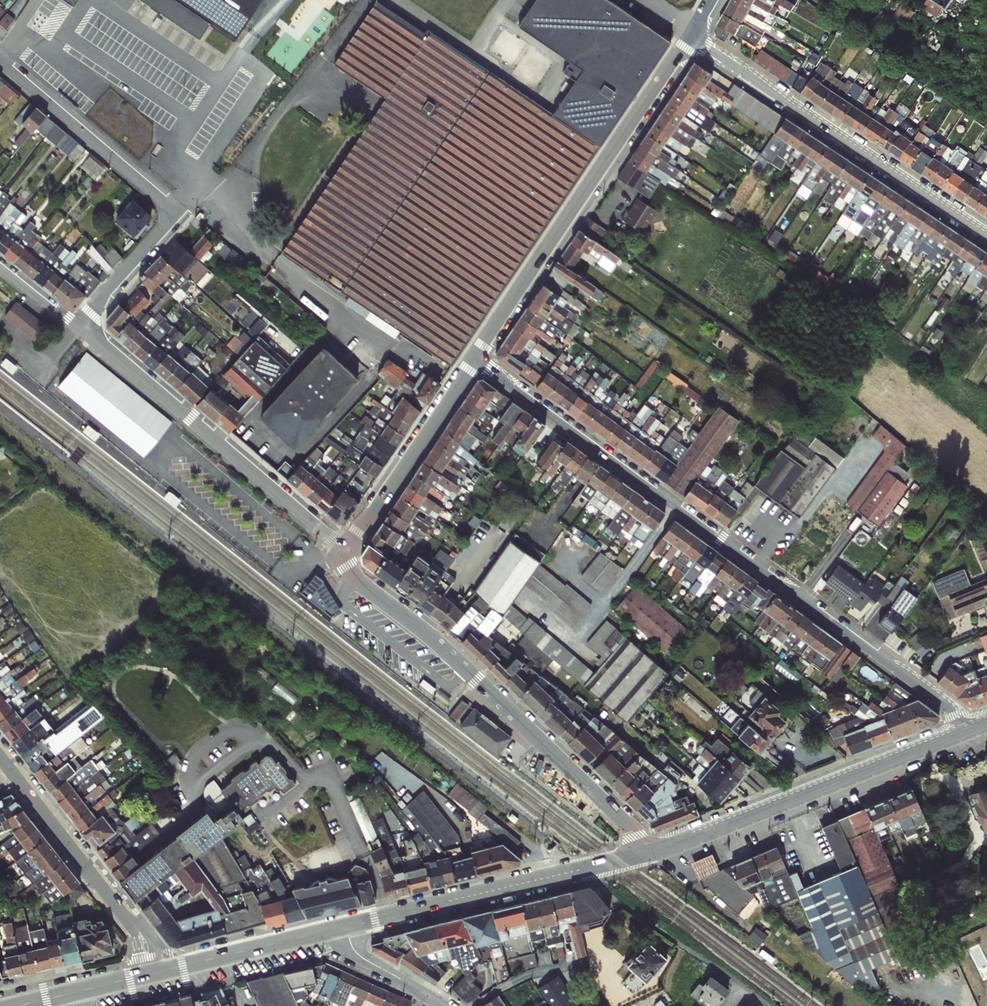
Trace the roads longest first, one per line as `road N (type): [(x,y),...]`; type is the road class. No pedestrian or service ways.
road 1 (residential): [(977,727),(475,357)]
road 2 (residential): [(648,852),(477,679),(353,578),(348,550)]
road 3 (residential): [(475,357),(690,37)]
road 4 (residential): [(79,326),(169,214),(0,60)]
road 5 (residential): [(690,37),(986,236)]
road 6 (secondary): [(648,852),(977,727)]
road 7 (residential): [(348,550),(79,326)]
road 8 (secondary): [(345,925),(648,852)]
road 9 (tertiary): [(154,973),(139,931),(0,757)]
road 10 (residential): [(348,550),(475,357)]
road 11 (secondary): [(345,925),(154,973)]
road 12 (secondary): [(154,973),(16,1005)]
road 13 (residential): [(345,925),(358,953),(444,1005)]

